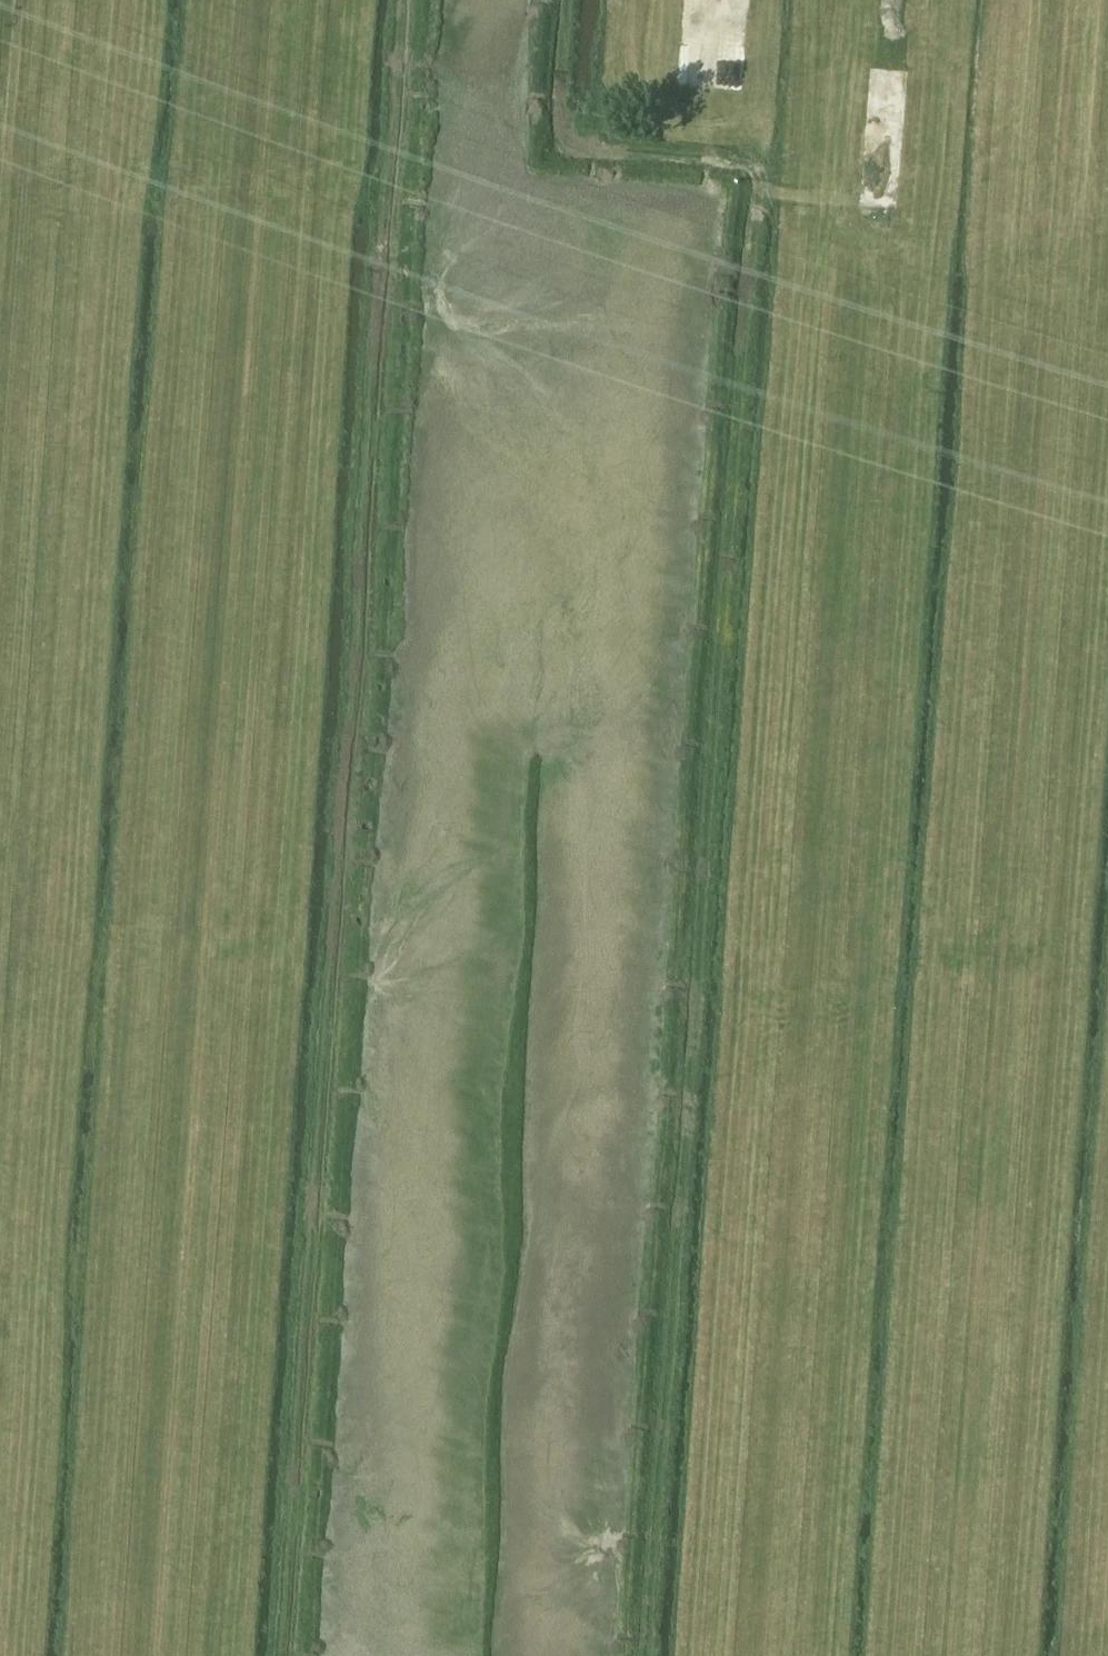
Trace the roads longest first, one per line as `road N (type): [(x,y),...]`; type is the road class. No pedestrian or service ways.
road 1 (track): [(1107,230),(580,210),(346,181),(137,171)]
road 2 (track): [(362,0),(325,461)]

